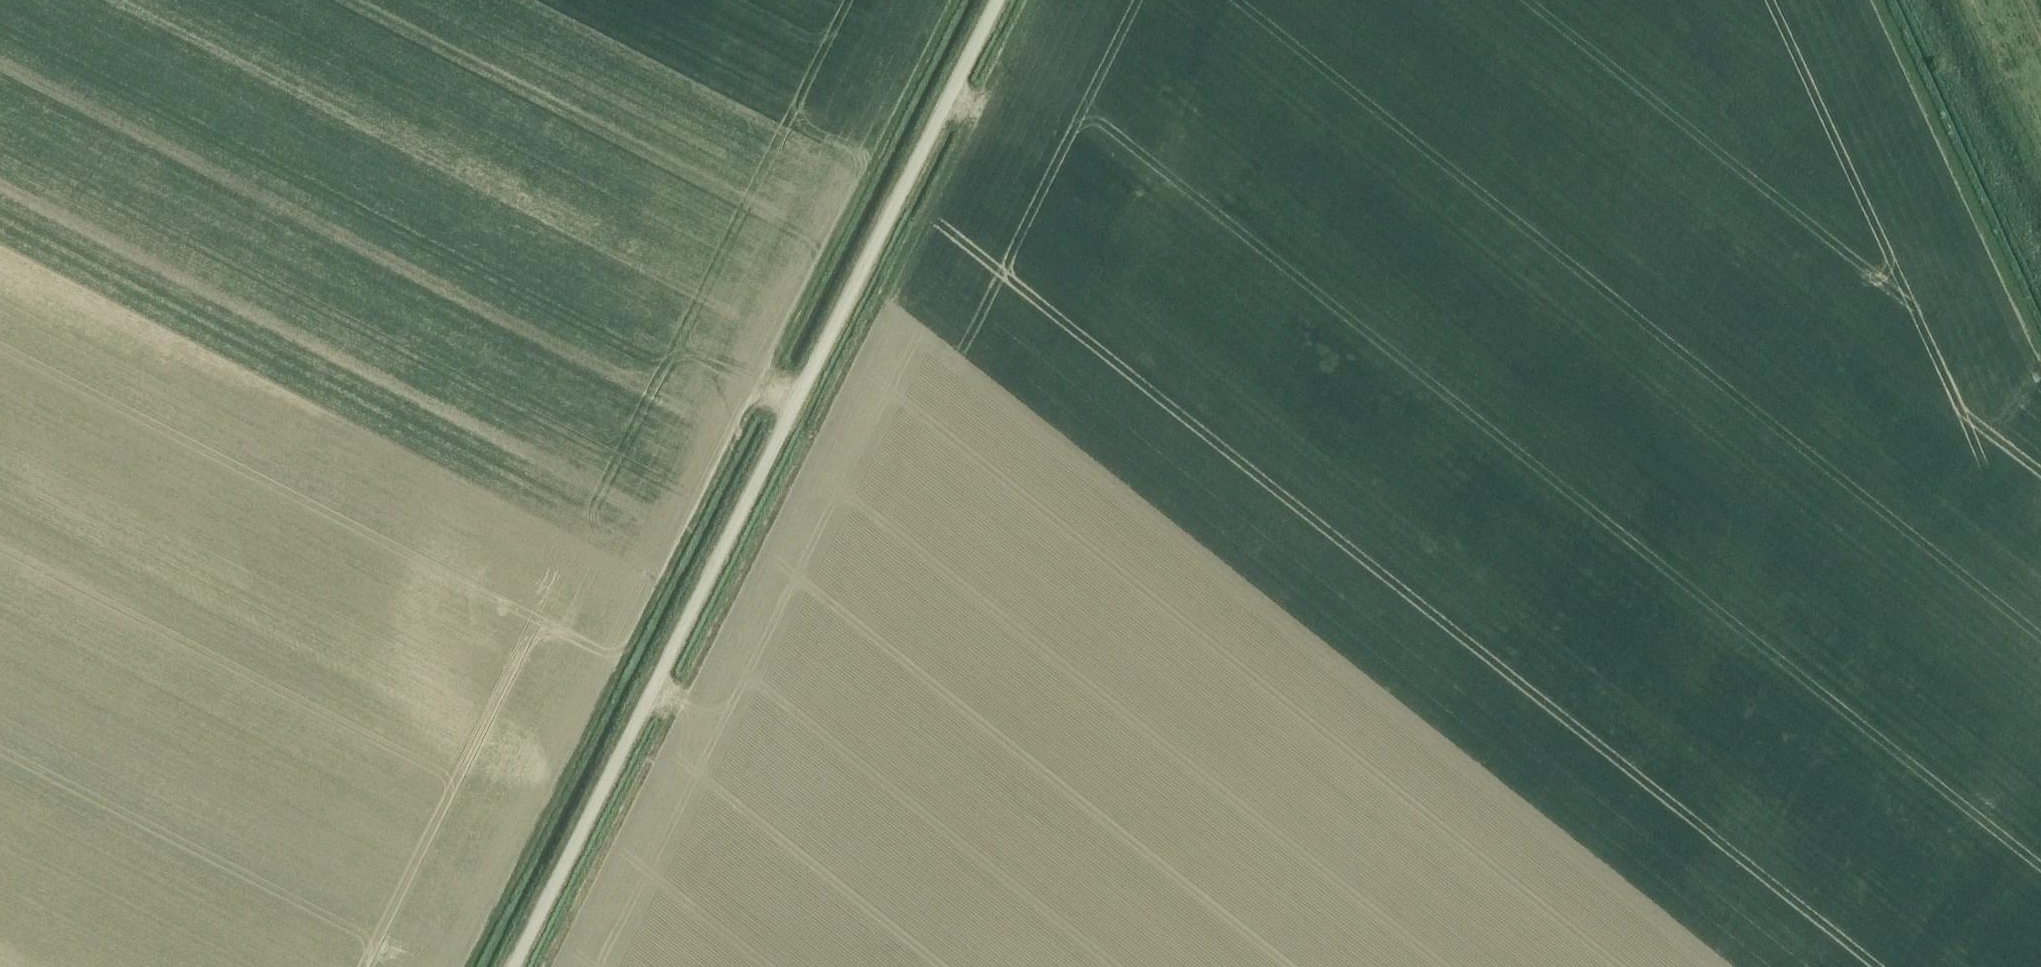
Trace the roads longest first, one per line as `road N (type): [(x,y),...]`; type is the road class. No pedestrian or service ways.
road 1 (unclassified): [(514,966),(996,0)]
road 2 (track): [(1961,0),(2040,175)]

